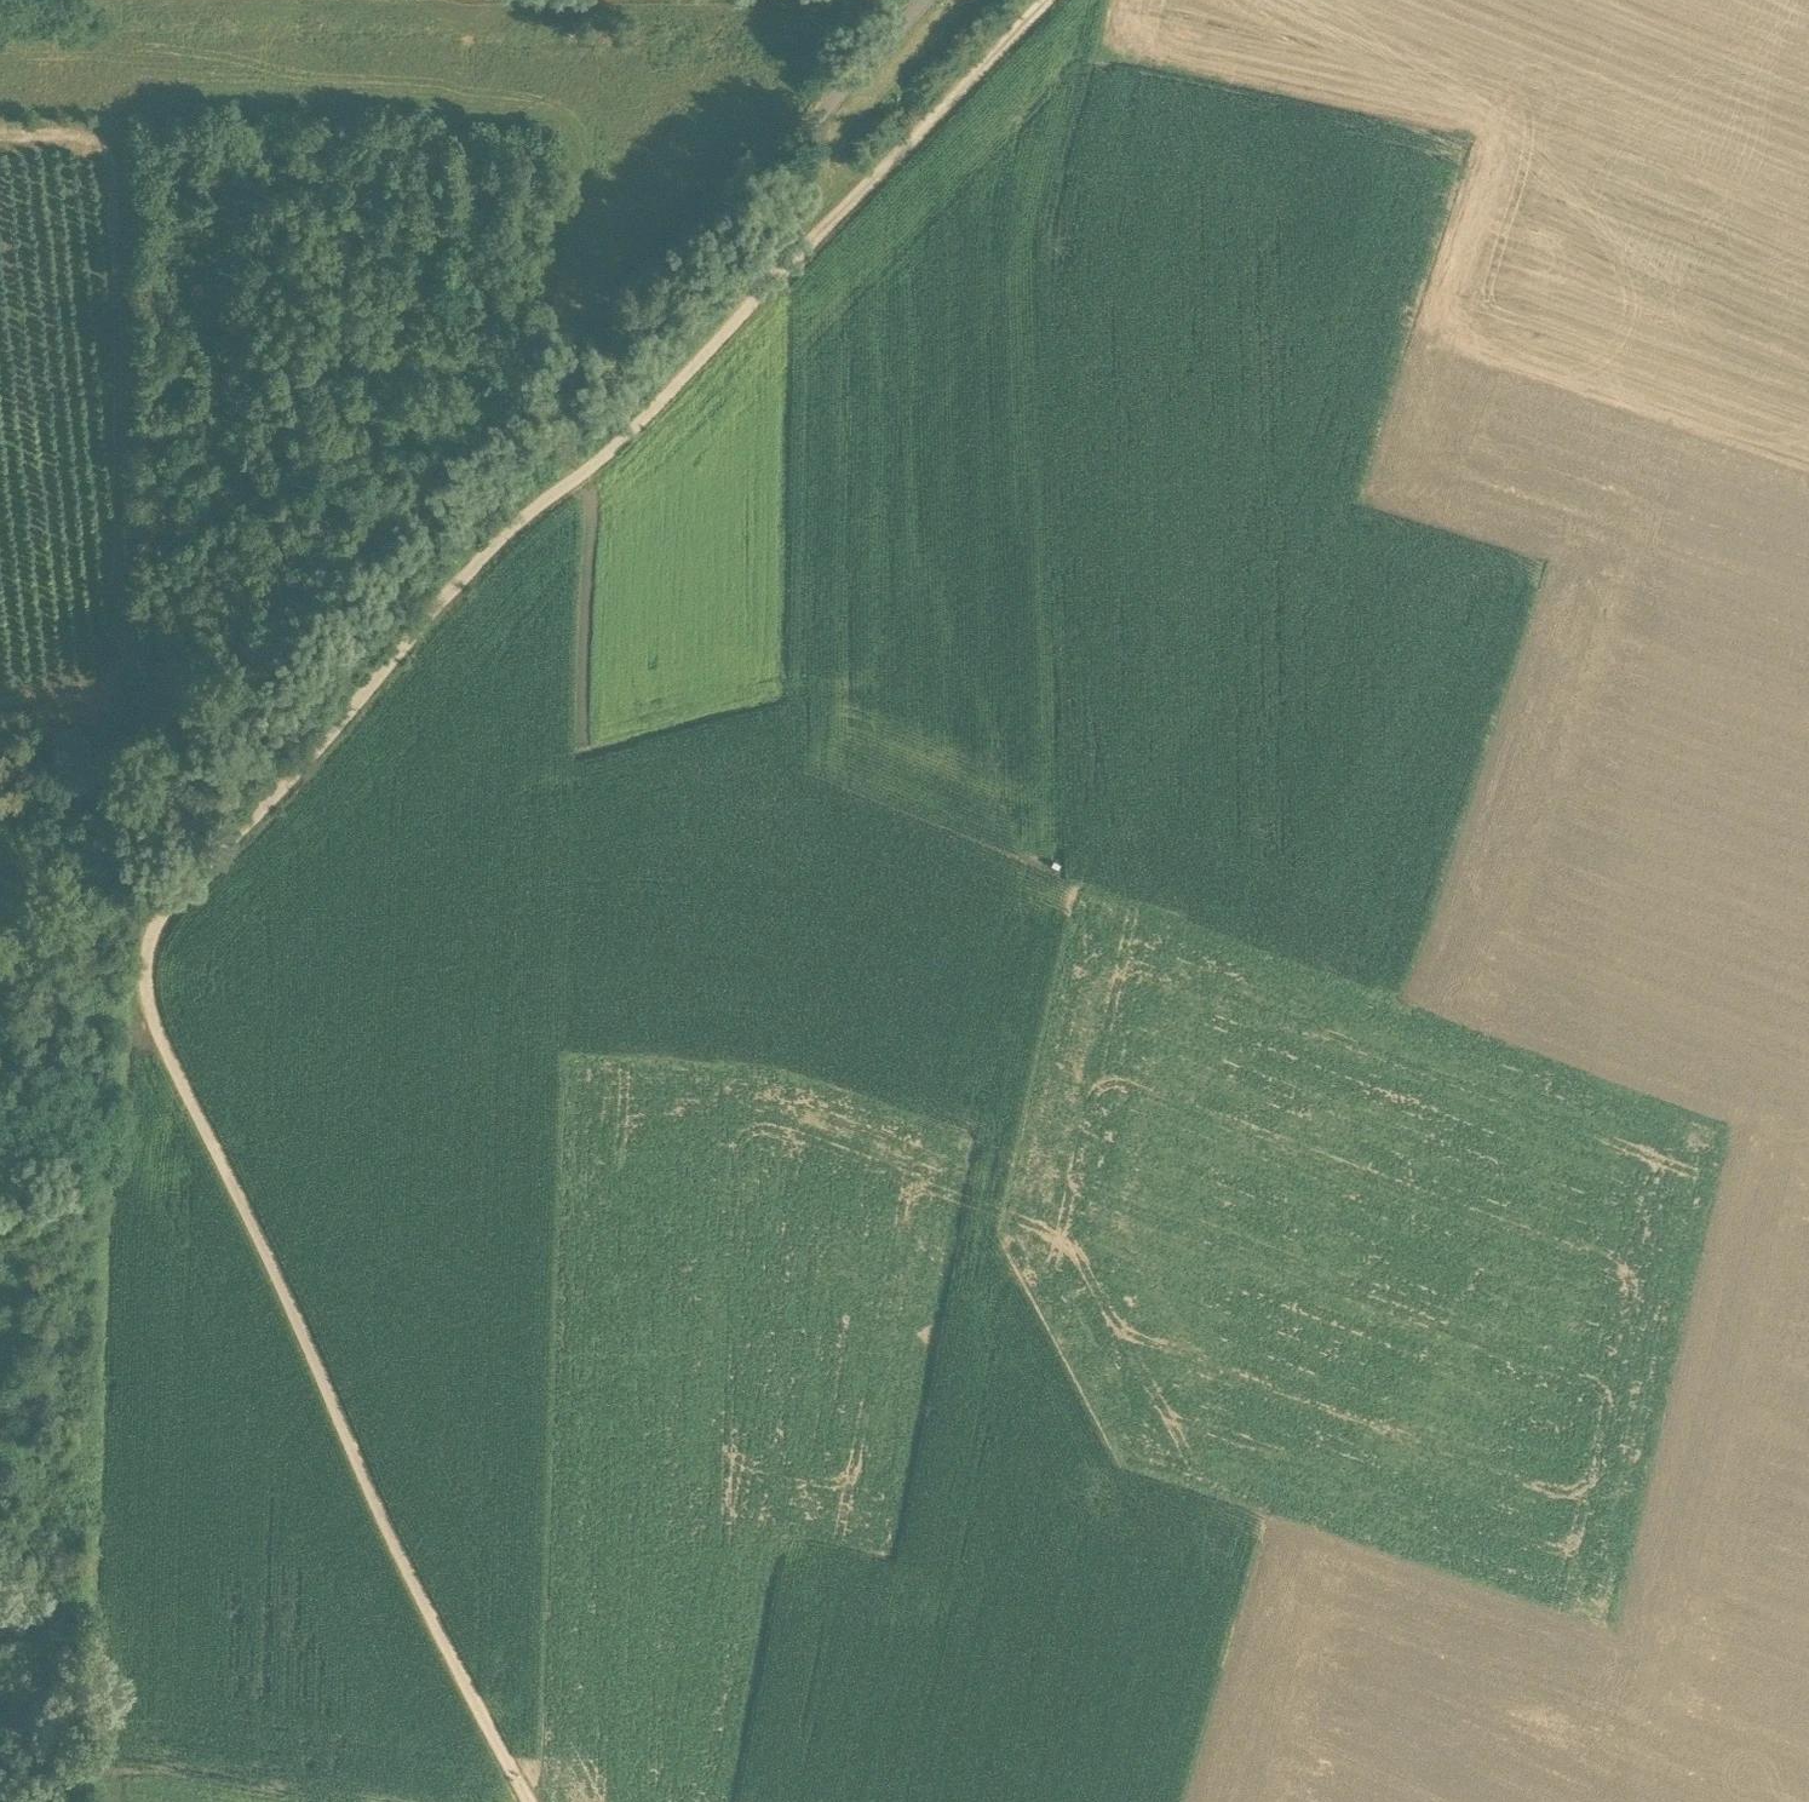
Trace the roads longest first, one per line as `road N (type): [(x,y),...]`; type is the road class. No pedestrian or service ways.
road 1 (unclassified): [(530,1801),(367,1479),(164,1047),(145,987),(149,940),(161,915),(507,521),(643,416),(774,277),(814,127),(831,96),(918,0)]
road 2 (track): [(0,710),(69,694),(109,702),(121,671),(122,528),(101,150),(81,138),(0,137)]
road 3 (track): [(1050,0),(774,277)]

